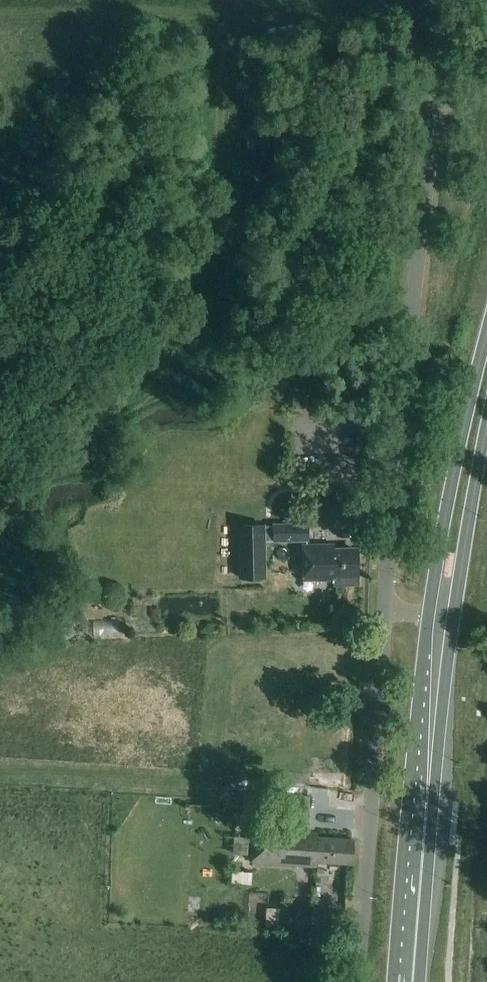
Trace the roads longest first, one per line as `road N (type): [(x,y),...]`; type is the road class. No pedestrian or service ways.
road 1 (unclassified): [(441,24),(359,981)]
road 2 (secondary): [(441,618),(407,981)]
road 3 (secondary): [(486,330),(435,572),(441,618)]
road 4 (secondary): [(441,618),(460,575),(486,424)]

